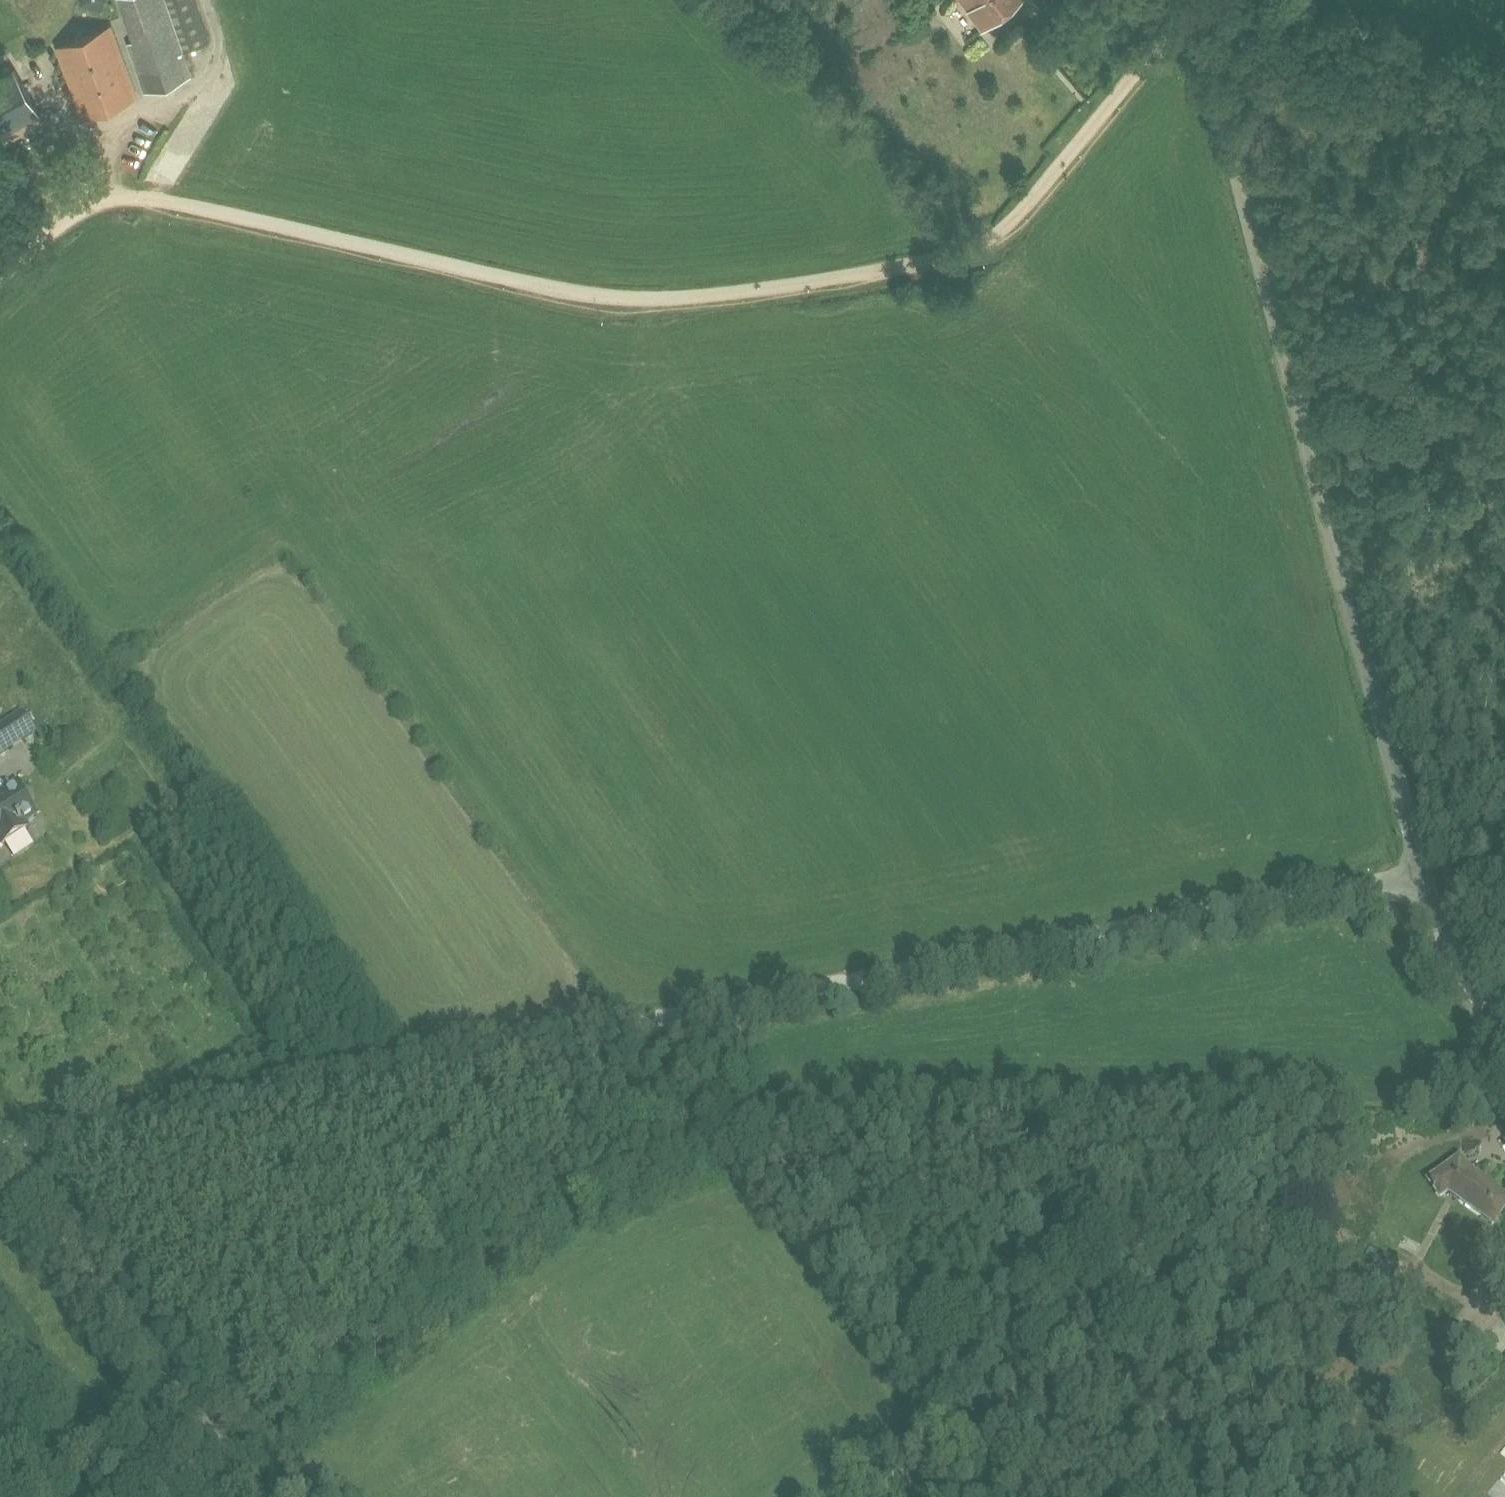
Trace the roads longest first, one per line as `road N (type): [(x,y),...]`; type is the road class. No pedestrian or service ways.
road 1 (track): [(5,1144),(1419,872)]
road 2 (track): [(1195,3),(1013,223),(971,252),(853,278),(653,304),(584,299),(71,187)]
road 3 (unclassified): [(1194,0),(1359,613),(1419,872)]
road 4 (residential): [(5,1144),(257,1496)]
road 5 (unclassified): [(1504,1037),(1466,987),(1419,872)]

